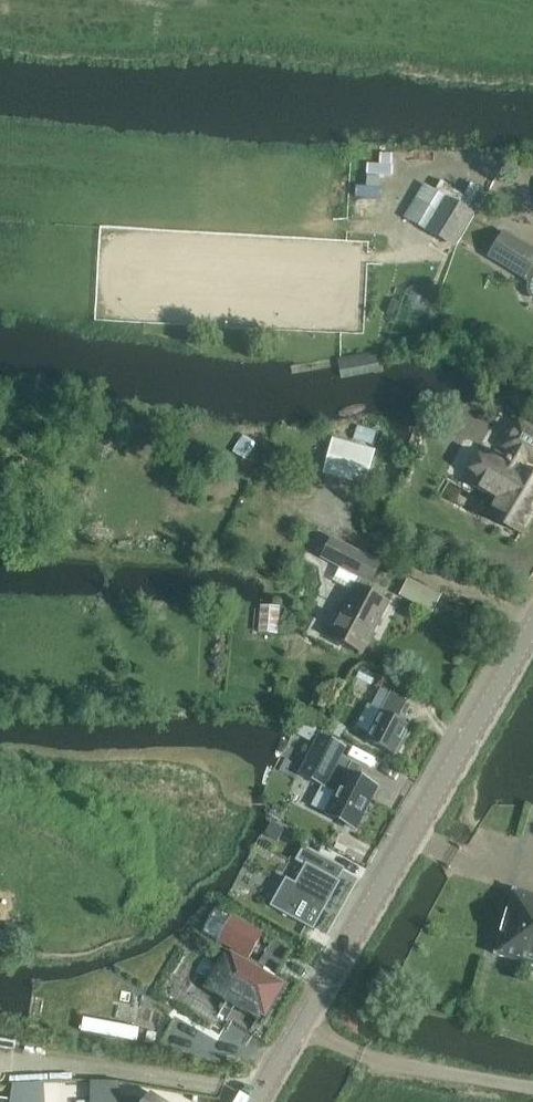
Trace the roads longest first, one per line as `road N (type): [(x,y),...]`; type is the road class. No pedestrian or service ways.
road 1 (tertiary): [(257,1101),(532,635)]

